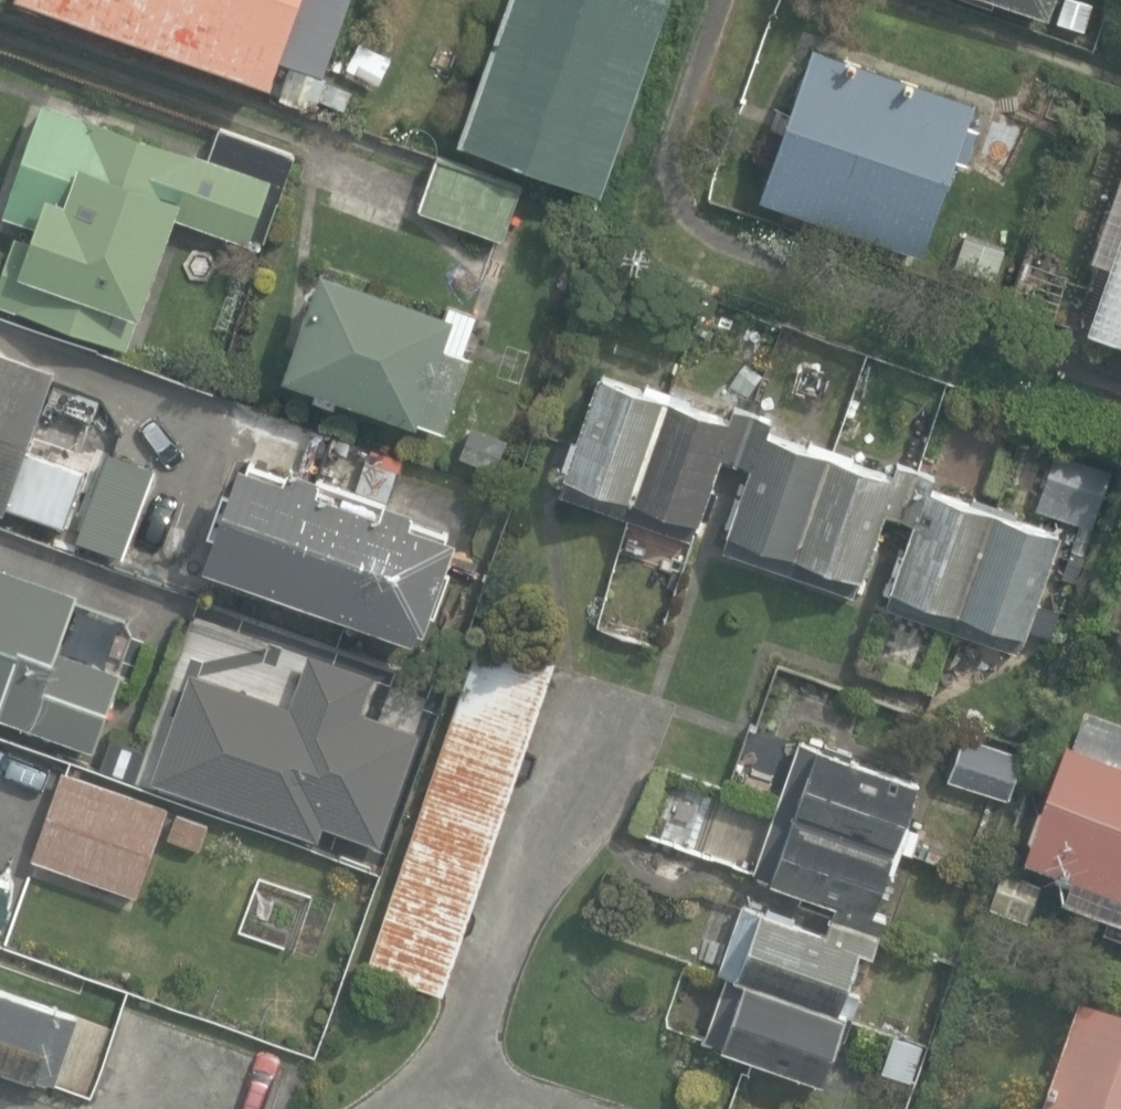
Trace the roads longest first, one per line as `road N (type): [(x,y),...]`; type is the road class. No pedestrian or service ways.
road 1 (residential): [(1120,389),(701,235),(681,188),(748,0)]

